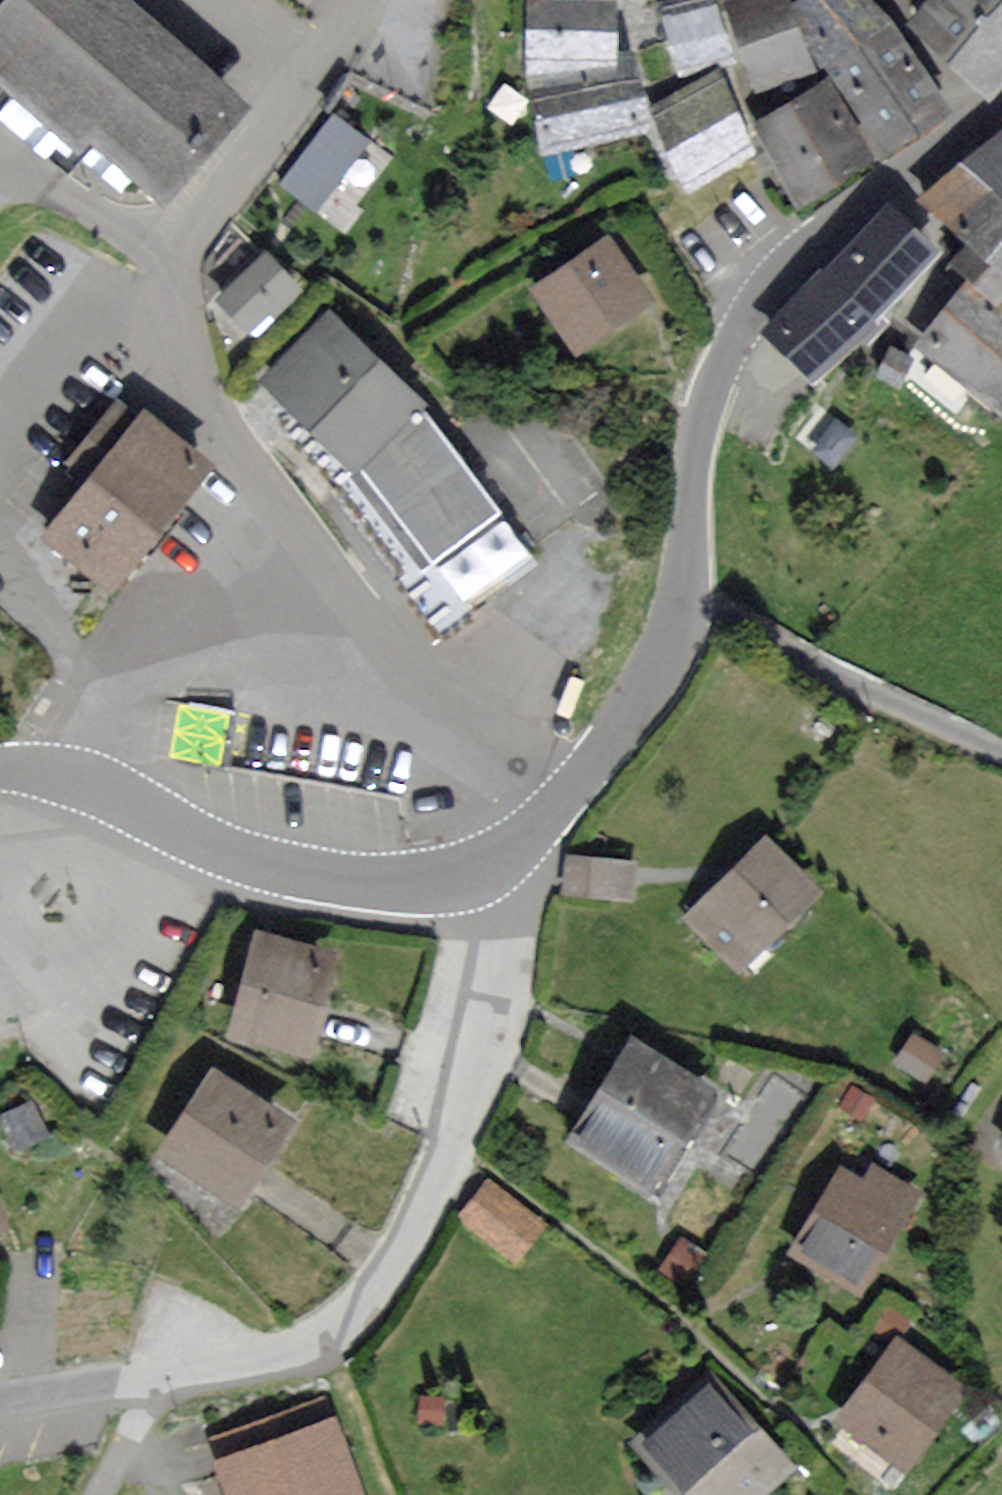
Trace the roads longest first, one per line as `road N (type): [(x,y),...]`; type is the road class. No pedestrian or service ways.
road 1 (residential): [(560,807),(428,705),(355,632),(275,522),(186,375),(176,335),(178,264),(200,219),(371,0)]
road 2 (residential): [(486,868),(496,940),(481,1068),(444,1172),(403,1249),(345,1316),(314,1338),(215,1374),(136,1385)]
road 3 (tertiary): [(1001,106),(801,254),(750,314),(707,406),(682,580)]
road 4 (tertiary): [(486,868),(439,885),(395,888),(308,876),(202,842),(98,785)]
road 5 (residential): [(1001,753),(888,701),(682,580)]
road 6 (tertiary): [(682,580),(639,697),(560,807)]
road 7 (residential): [(136,1385),(0,1401)]
road 8 (residential): [(136,1385),(133,1430),(95,1494)]

